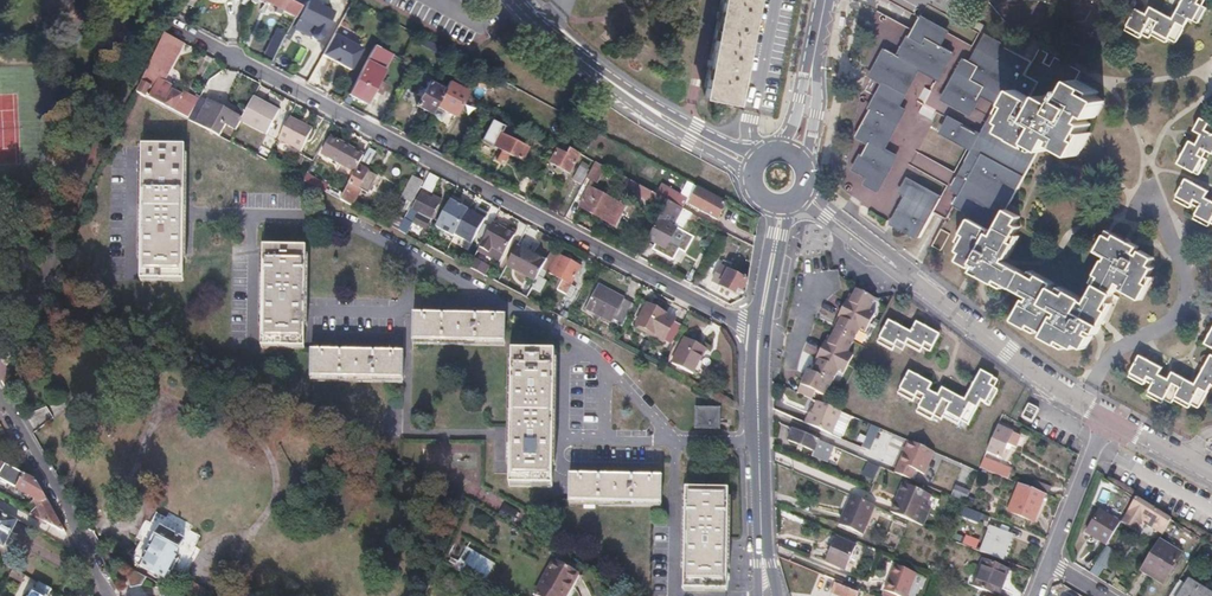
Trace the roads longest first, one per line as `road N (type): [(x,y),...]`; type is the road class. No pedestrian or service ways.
road 1 (residential): [(759,329),(195,35)]
road 2 (residential): [(867,242),(1061,391),(1102,414)]
road 3 (residential): [(762,560),(759,329)]
road 4 (tertiary): [(108,595),(0,398)]
road 5 (residential): [(1051,564),(1102,414)]
road 6 (residential): [(776,0),(749,118),(751,155)]
road 7 (tertiary): [(625,93),(749,171)]
road 8 (tertiary): [(751,155),(625,93)]
road 9 (tertiary): [(521,0),(625,93)]
road 10 (residential): [(1102,414),(1211,476)]
road 11 (residential): [(759,329),(779,208)]

